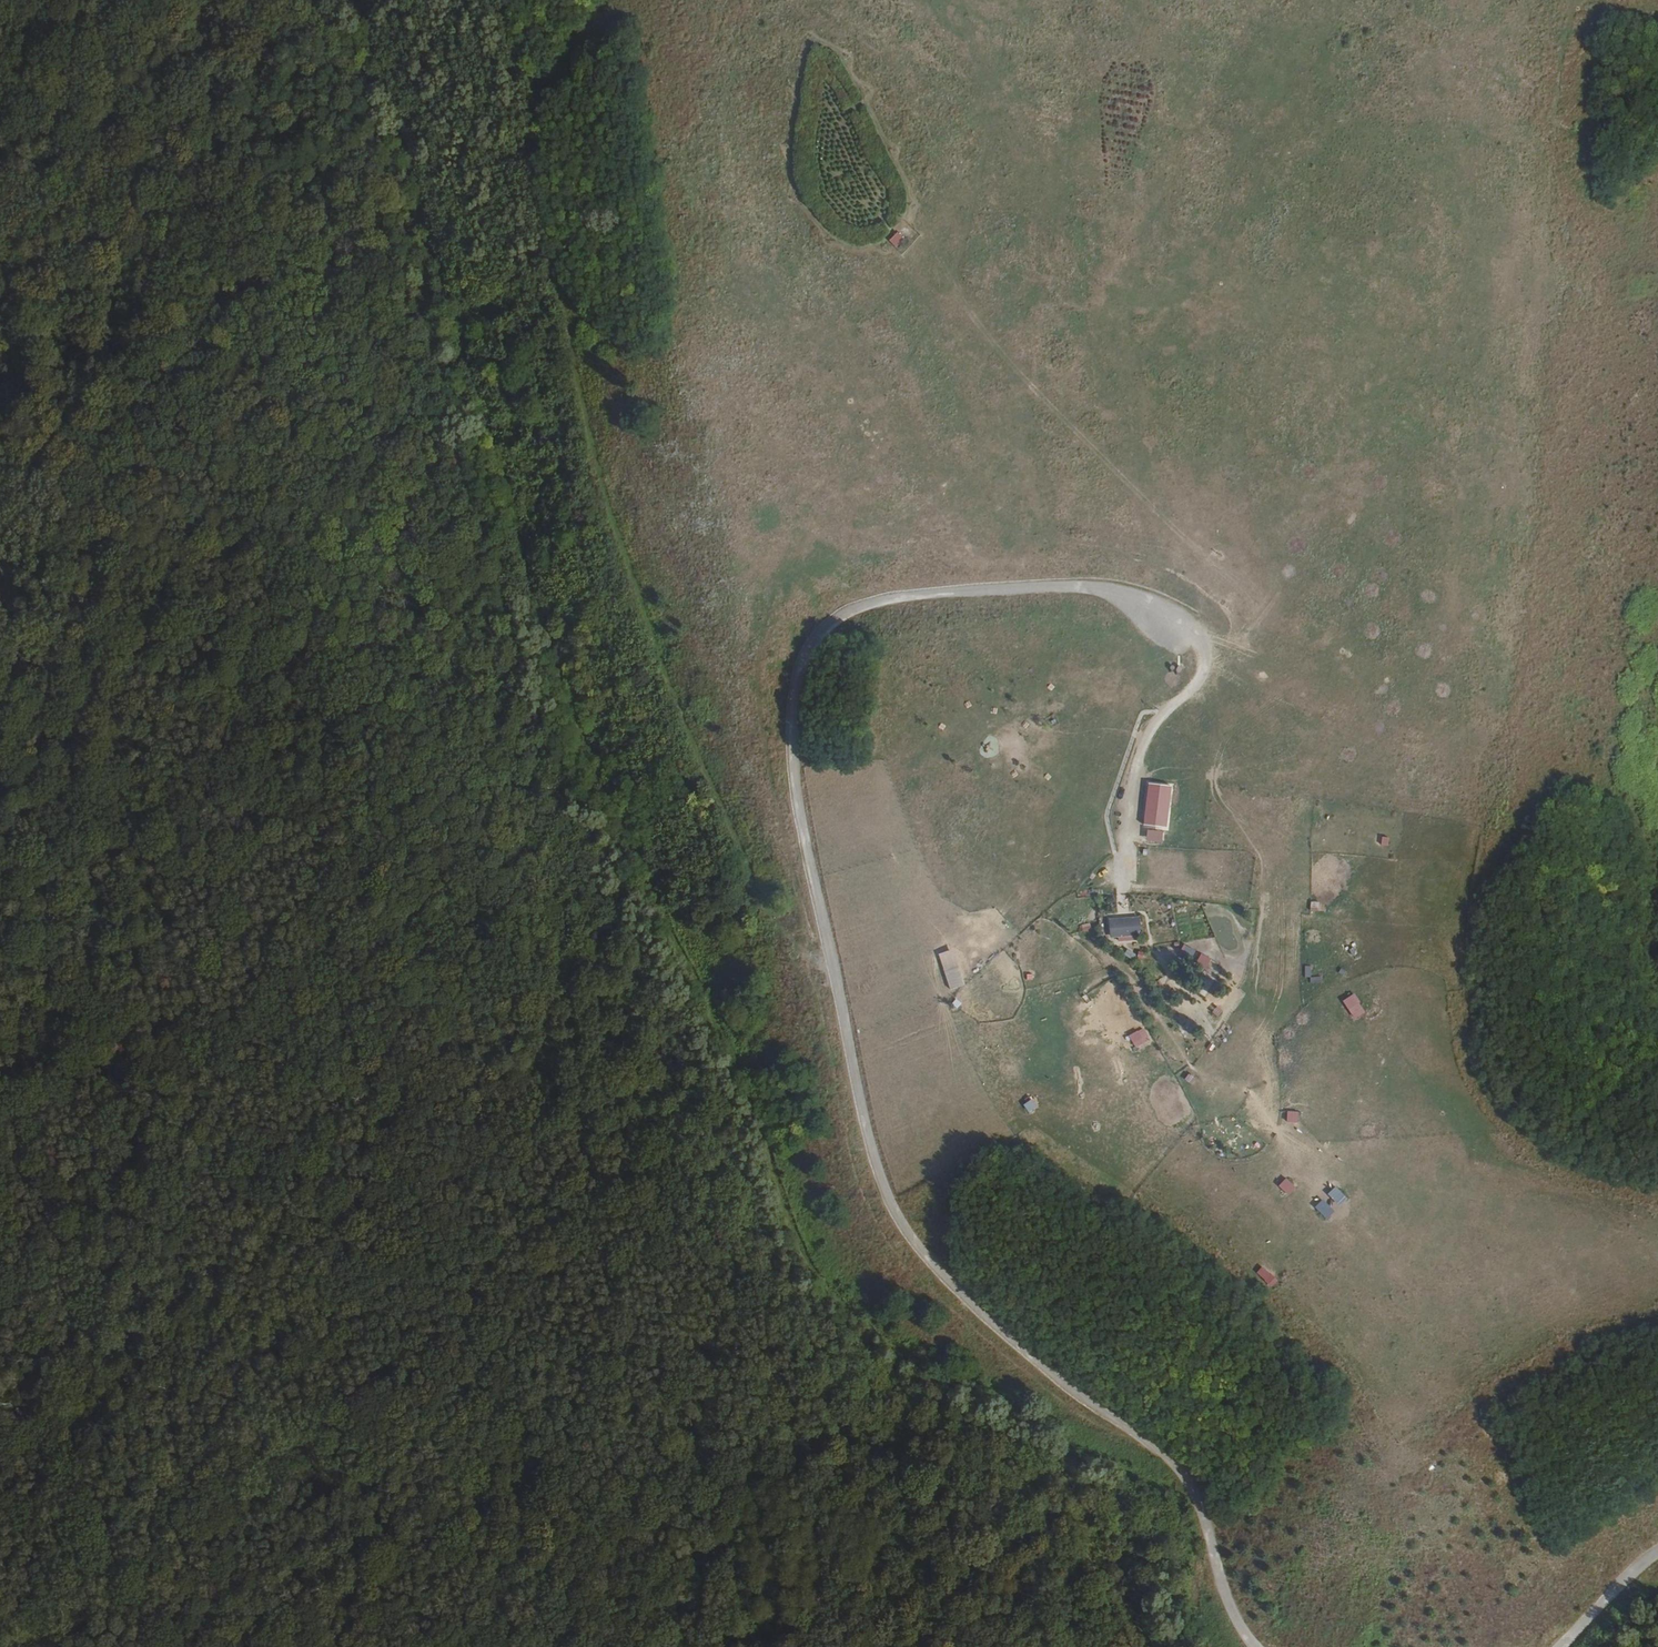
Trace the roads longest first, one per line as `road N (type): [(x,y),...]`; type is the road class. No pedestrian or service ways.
road 1 (unclassified): [(1123,885),(1126,807),(1141,750),(1152,724),(1204,673),(1205,646),(1182,622),(1102,588),(1054,585),(896,597),(850,610),(820,634),(800,670),(796,783),(885,1190),(907,1234),(956,1287),(1078,1394),(1174,1461),(1184,1490),(1204,1512),(1232,1612),(1255,1646)]
road 2 (track): [(0,286),(385,128)]
road 3 (unclassified): [(1560,1646),(1657,1552)]

